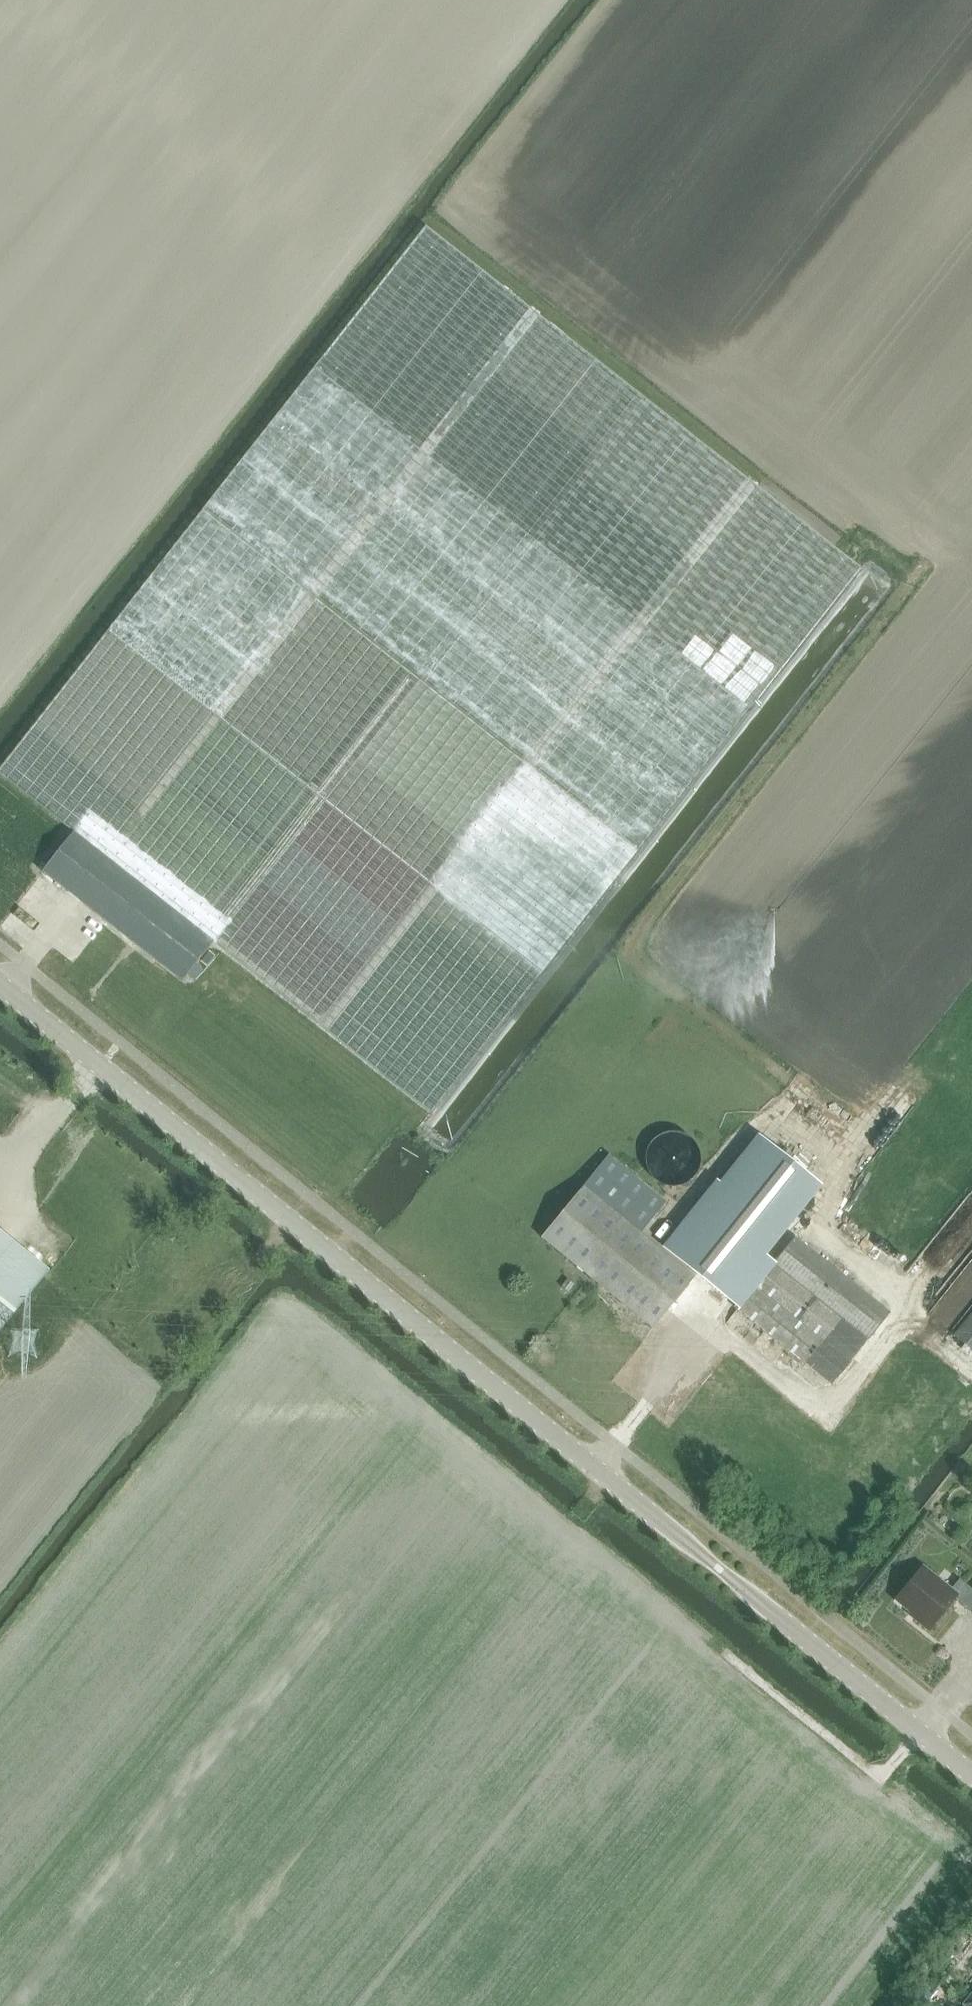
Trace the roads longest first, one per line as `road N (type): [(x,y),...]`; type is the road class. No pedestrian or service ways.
road 1 (tertiary): [(971,1778),(0,984)]

